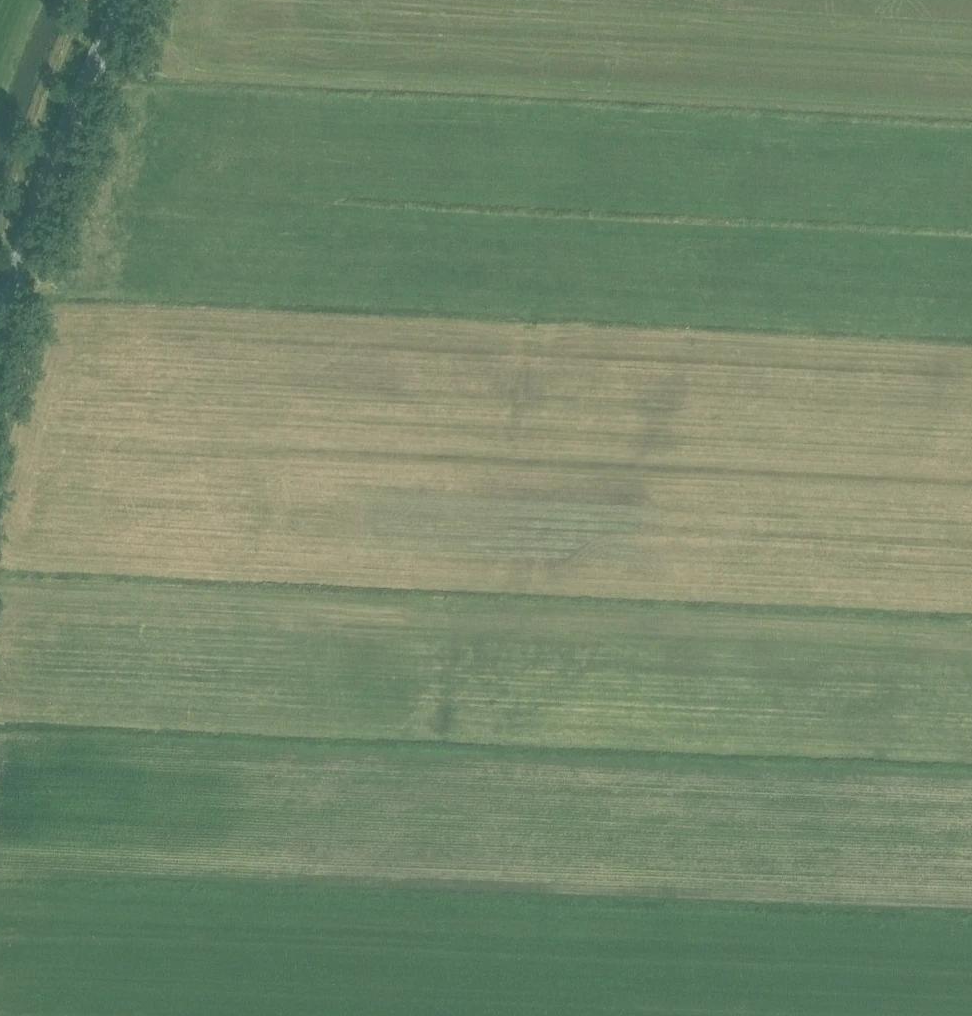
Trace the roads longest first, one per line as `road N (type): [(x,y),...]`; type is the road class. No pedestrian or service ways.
road 1 (tertiary): [(0,323),(71,120),(129,0)]

